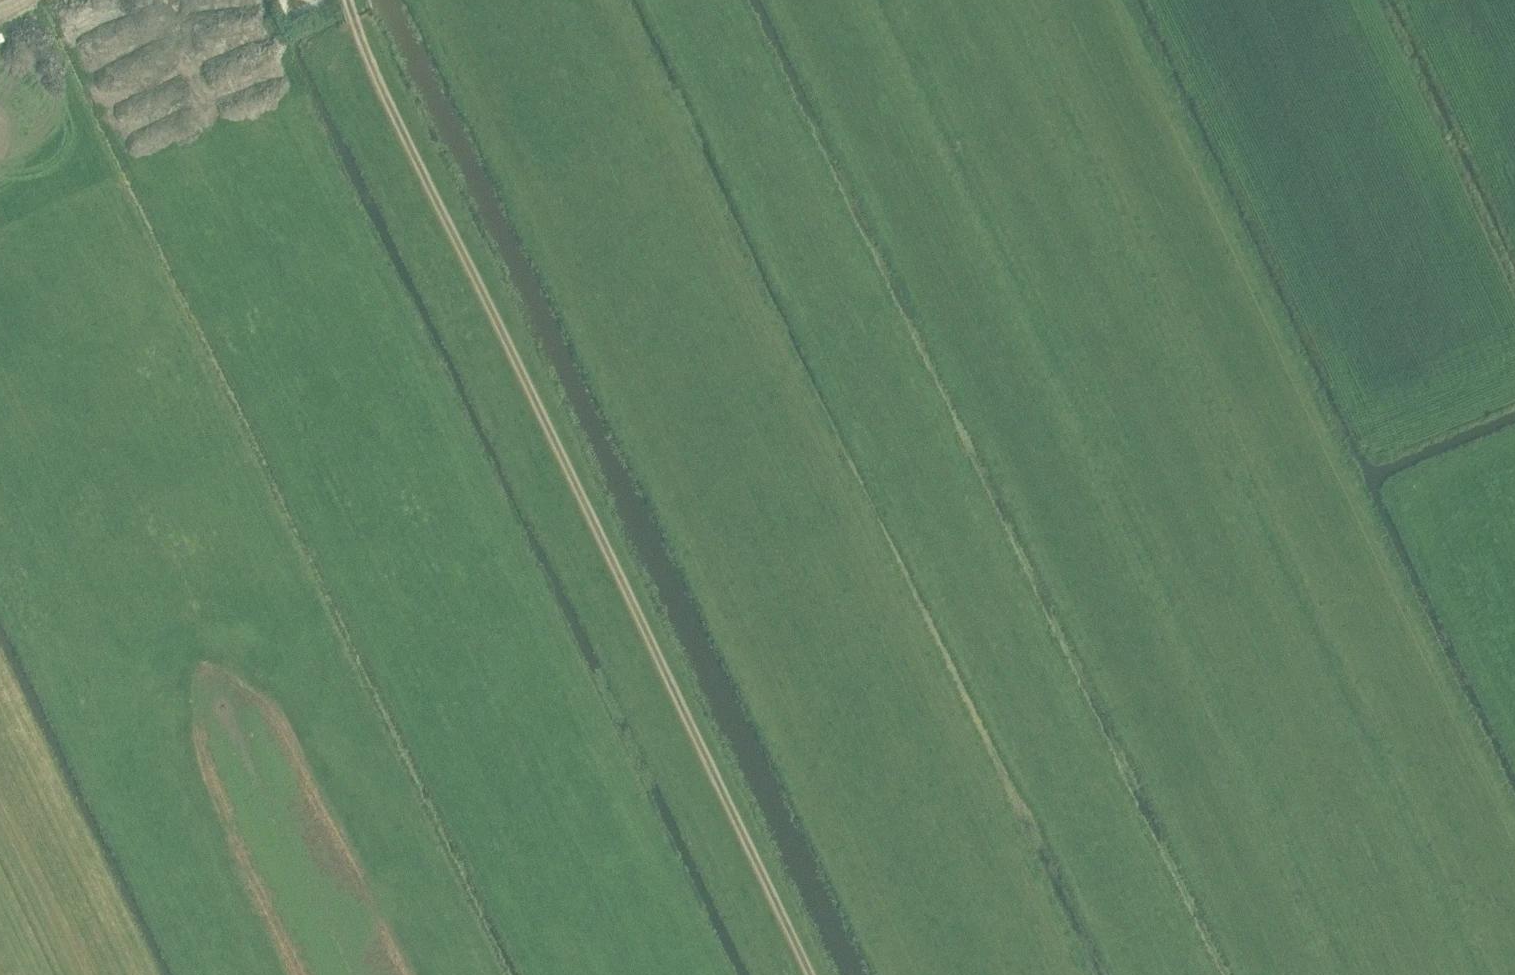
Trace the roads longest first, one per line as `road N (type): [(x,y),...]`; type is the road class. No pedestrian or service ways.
road 1 (track): [(350,0),(404,134),(813,974)]

